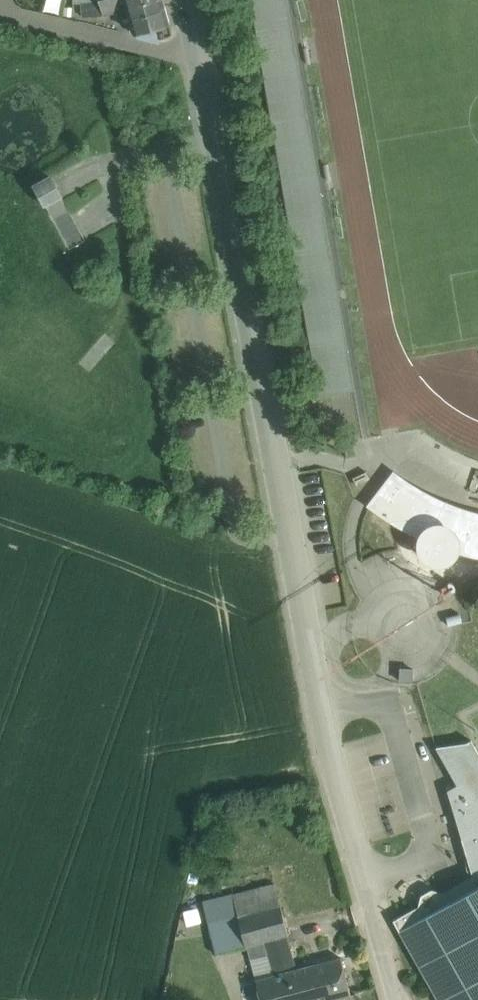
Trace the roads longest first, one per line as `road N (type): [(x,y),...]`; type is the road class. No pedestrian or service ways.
road 1 (residential): [(210,62),(322,699),(396,999)]
road 2 (residential): [(210,62),(0,9)]

